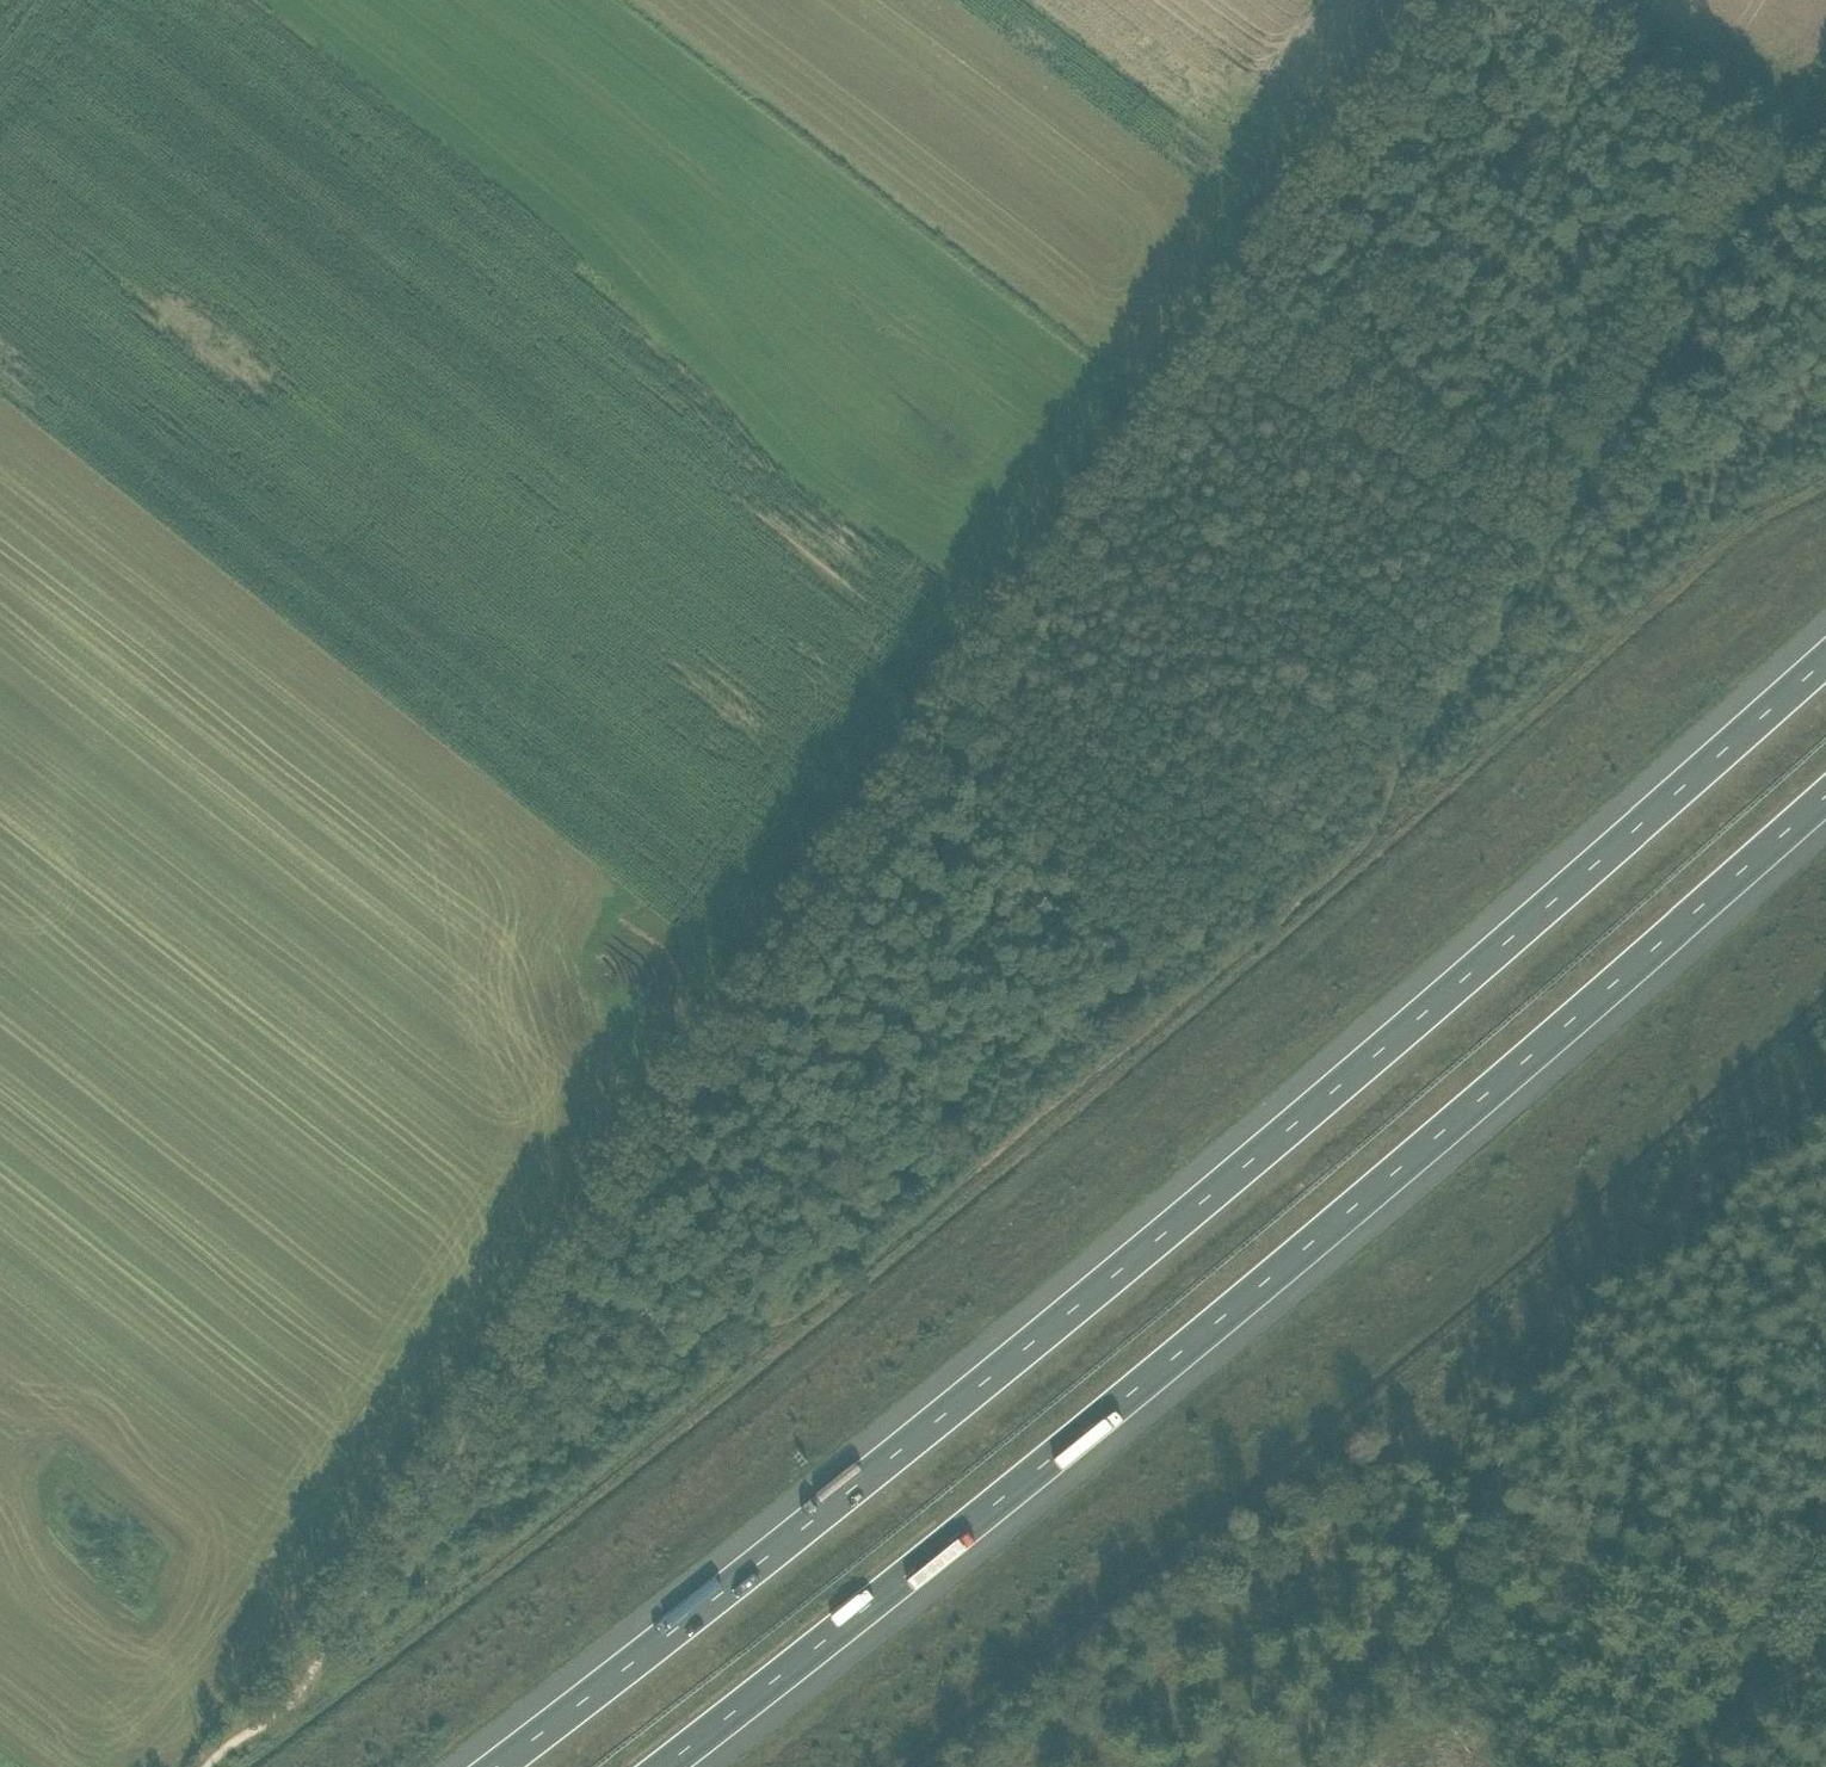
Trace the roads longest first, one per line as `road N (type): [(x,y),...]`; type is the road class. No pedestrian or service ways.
road 1 (motorway): [(1825,659),(1442,998),(1081,1302),(496,1766)]
road 2 (motorway): [(660,1766),(1030,1476),(1825,796)]
road 3 (track): [(1430,718),(1202,701),(1159,741),(1107,849),(1082,869),(1058,871),(999,852),(914,781)]
road 4 (track): [(1701,312),(1474,672),(1430,718)]
road 5 (track): [(1825,86),(1701,312)]
road 6 (track): [(1692,1766),(1757,1691),(1825,1649)]

